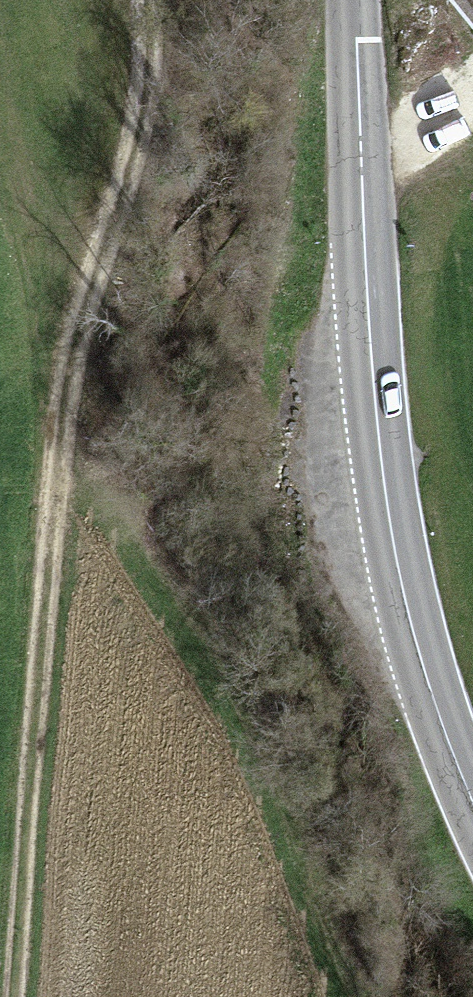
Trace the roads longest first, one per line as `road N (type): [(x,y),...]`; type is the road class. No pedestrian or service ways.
road 1 (track): [(11,996),(67,386),(143,114),(146,0)]
road 2 (primary): [(472,804),(405,607),(389,525),(365,300),(351,0)]

